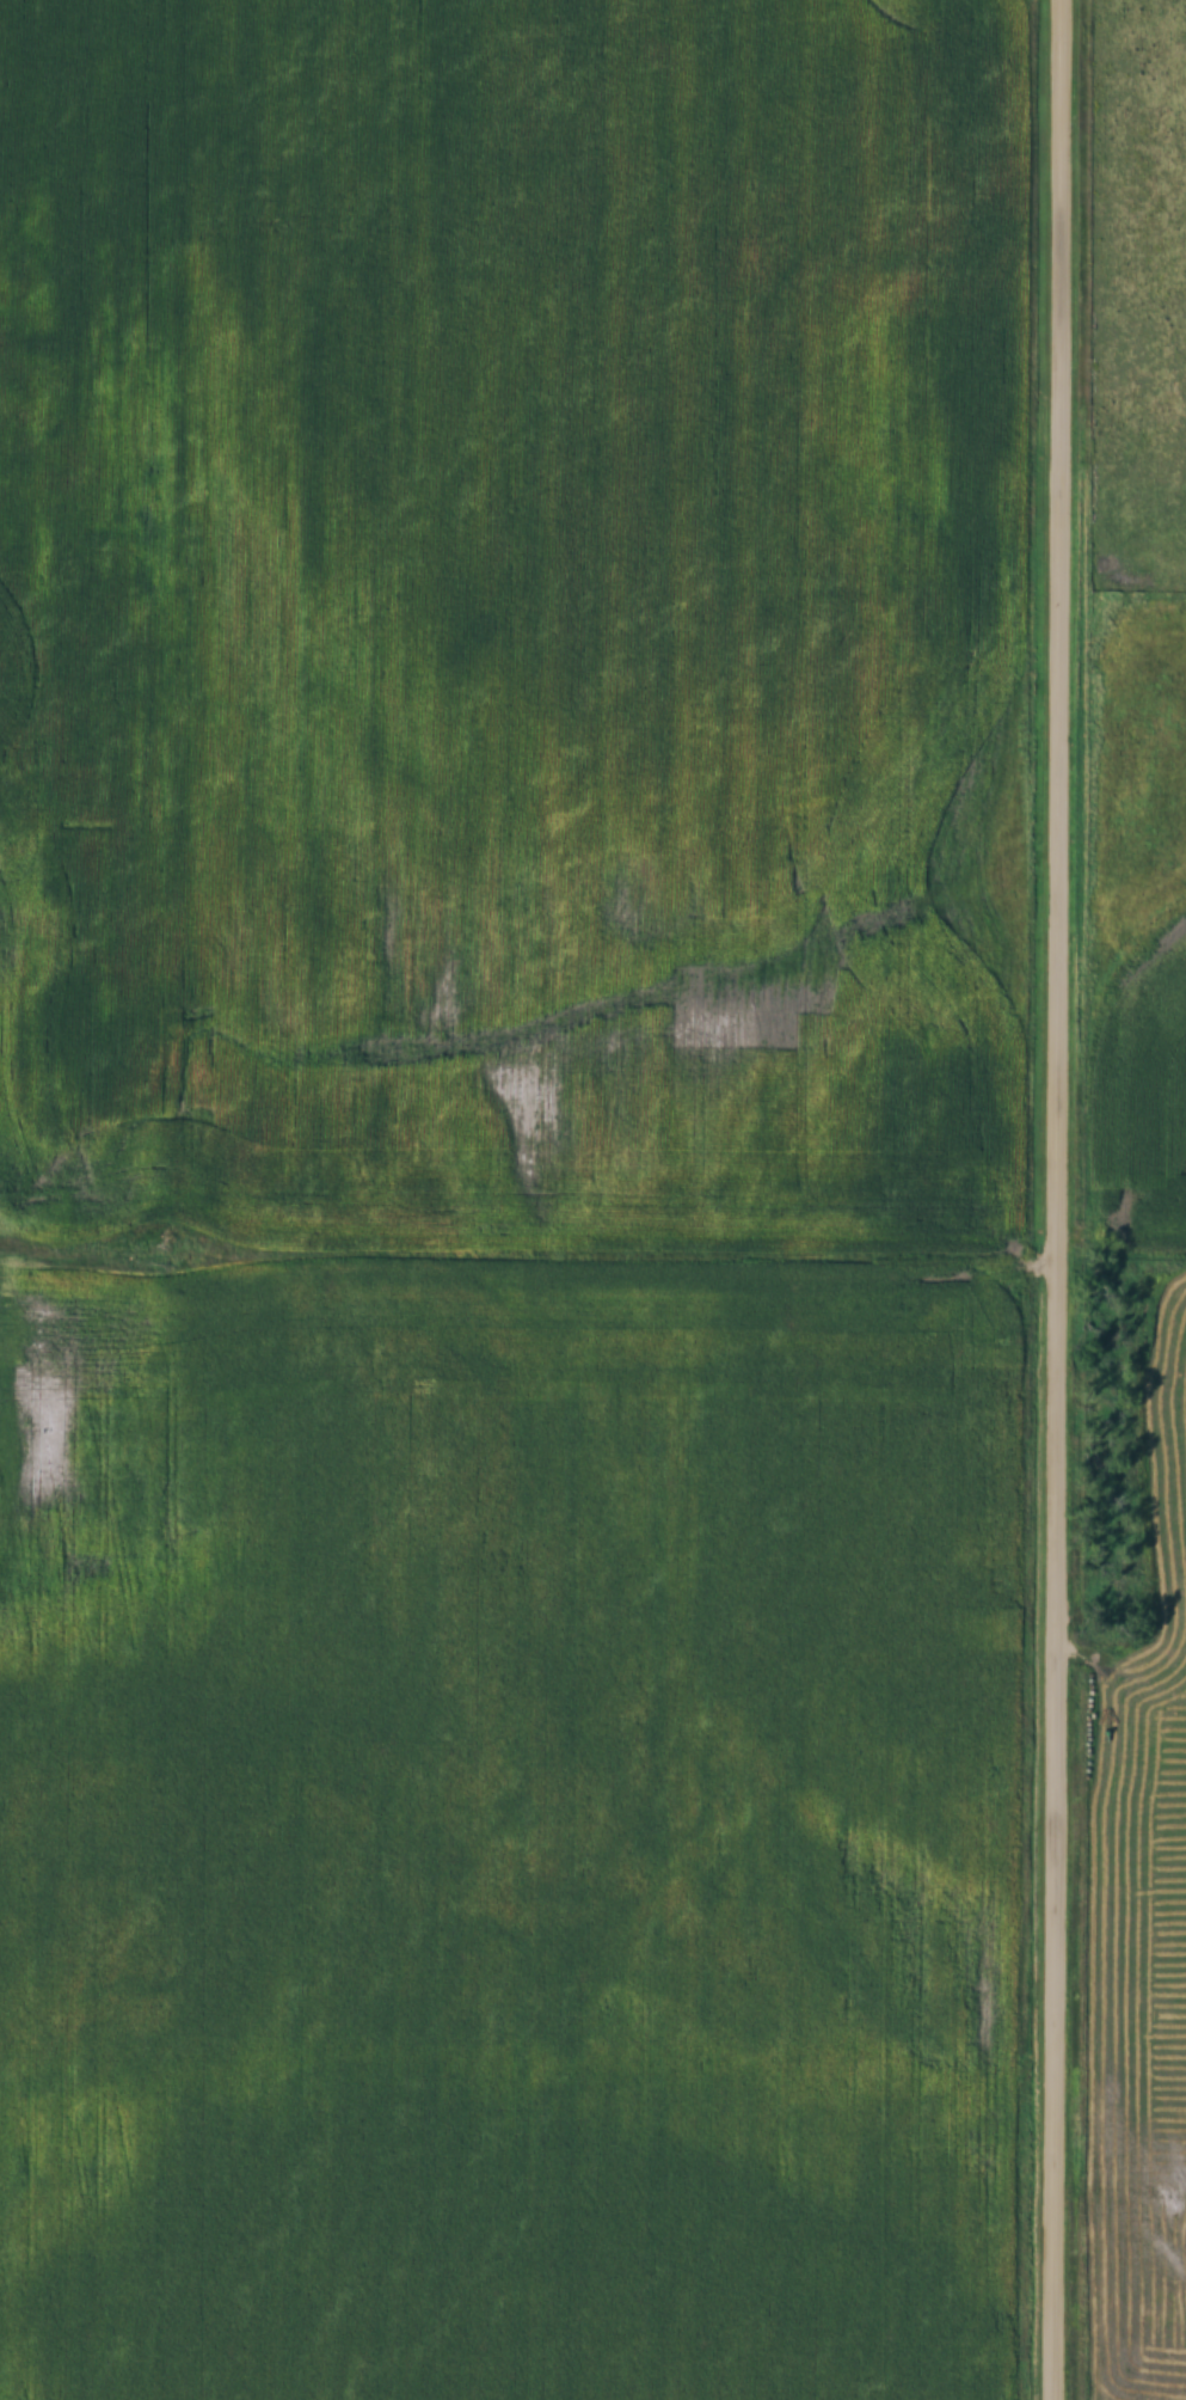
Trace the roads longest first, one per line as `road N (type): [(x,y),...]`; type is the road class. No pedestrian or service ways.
road 1 (residential): [(1061,2399),(1068,0)]

